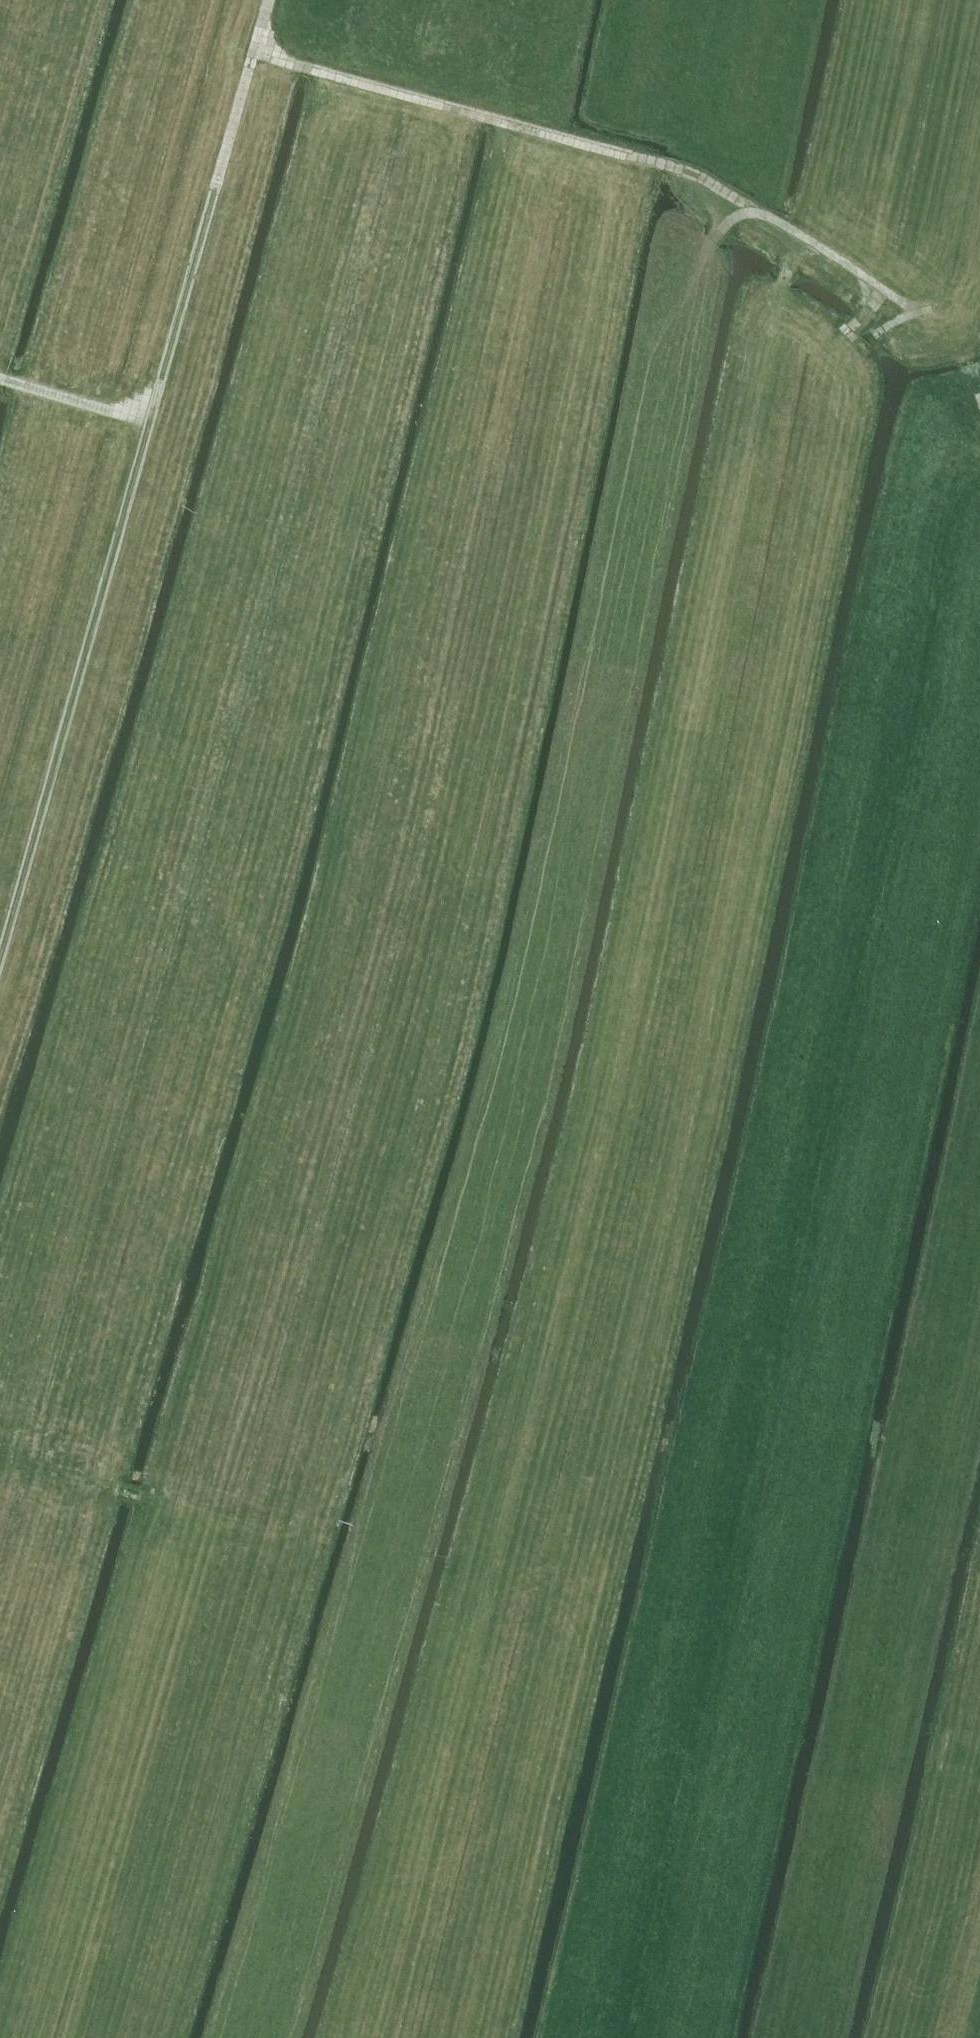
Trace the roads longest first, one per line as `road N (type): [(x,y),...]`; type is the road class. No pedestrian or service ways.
road 1 (track): [(0,948),(252,50)]
road 2 (track): [(252,50),(689,173),(919,312),(931,309)]
road 3 (track): [(0,378),(149,425)]

